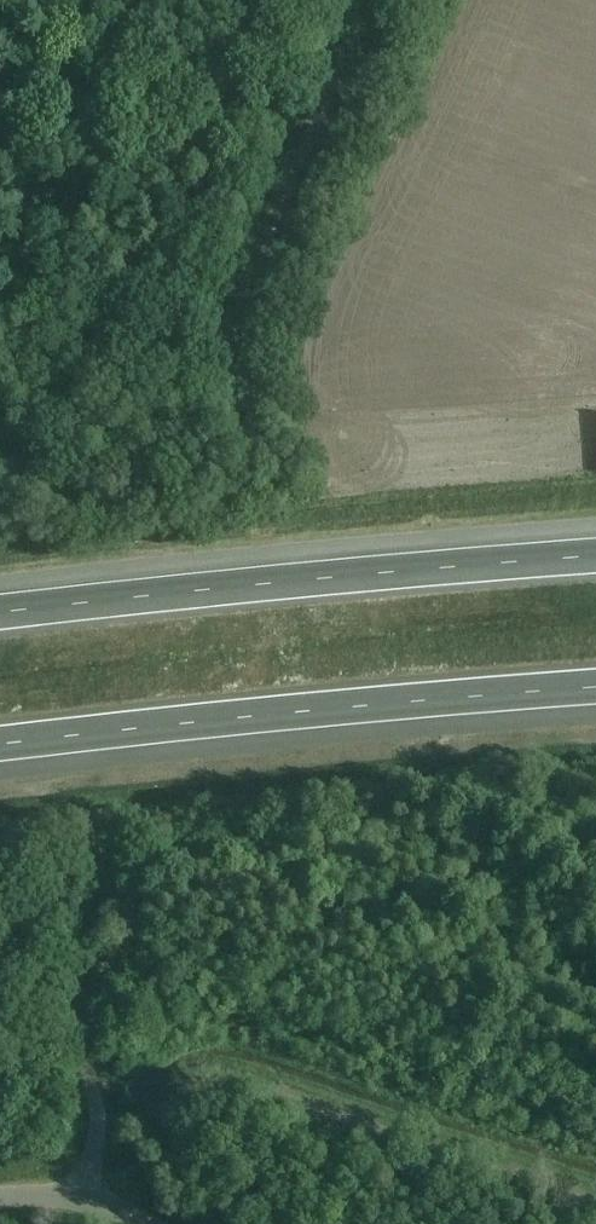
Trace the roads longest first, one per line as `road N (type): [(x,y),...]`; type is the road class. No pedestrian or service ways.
road 1 (motorway): [(0,746),(595,687)]
road 2 (motorway): [(595,555),(0,613)]
road 3 (unclassified): [(223,350),(371,0)]
road 4 (track): [(94,1068),(75,964),(87,896),(117,828)]
road 5 (track): [(223,350),(0,353)]
road 6 (unclassified): [(87,1199),(99,1149),(94,1068)]

